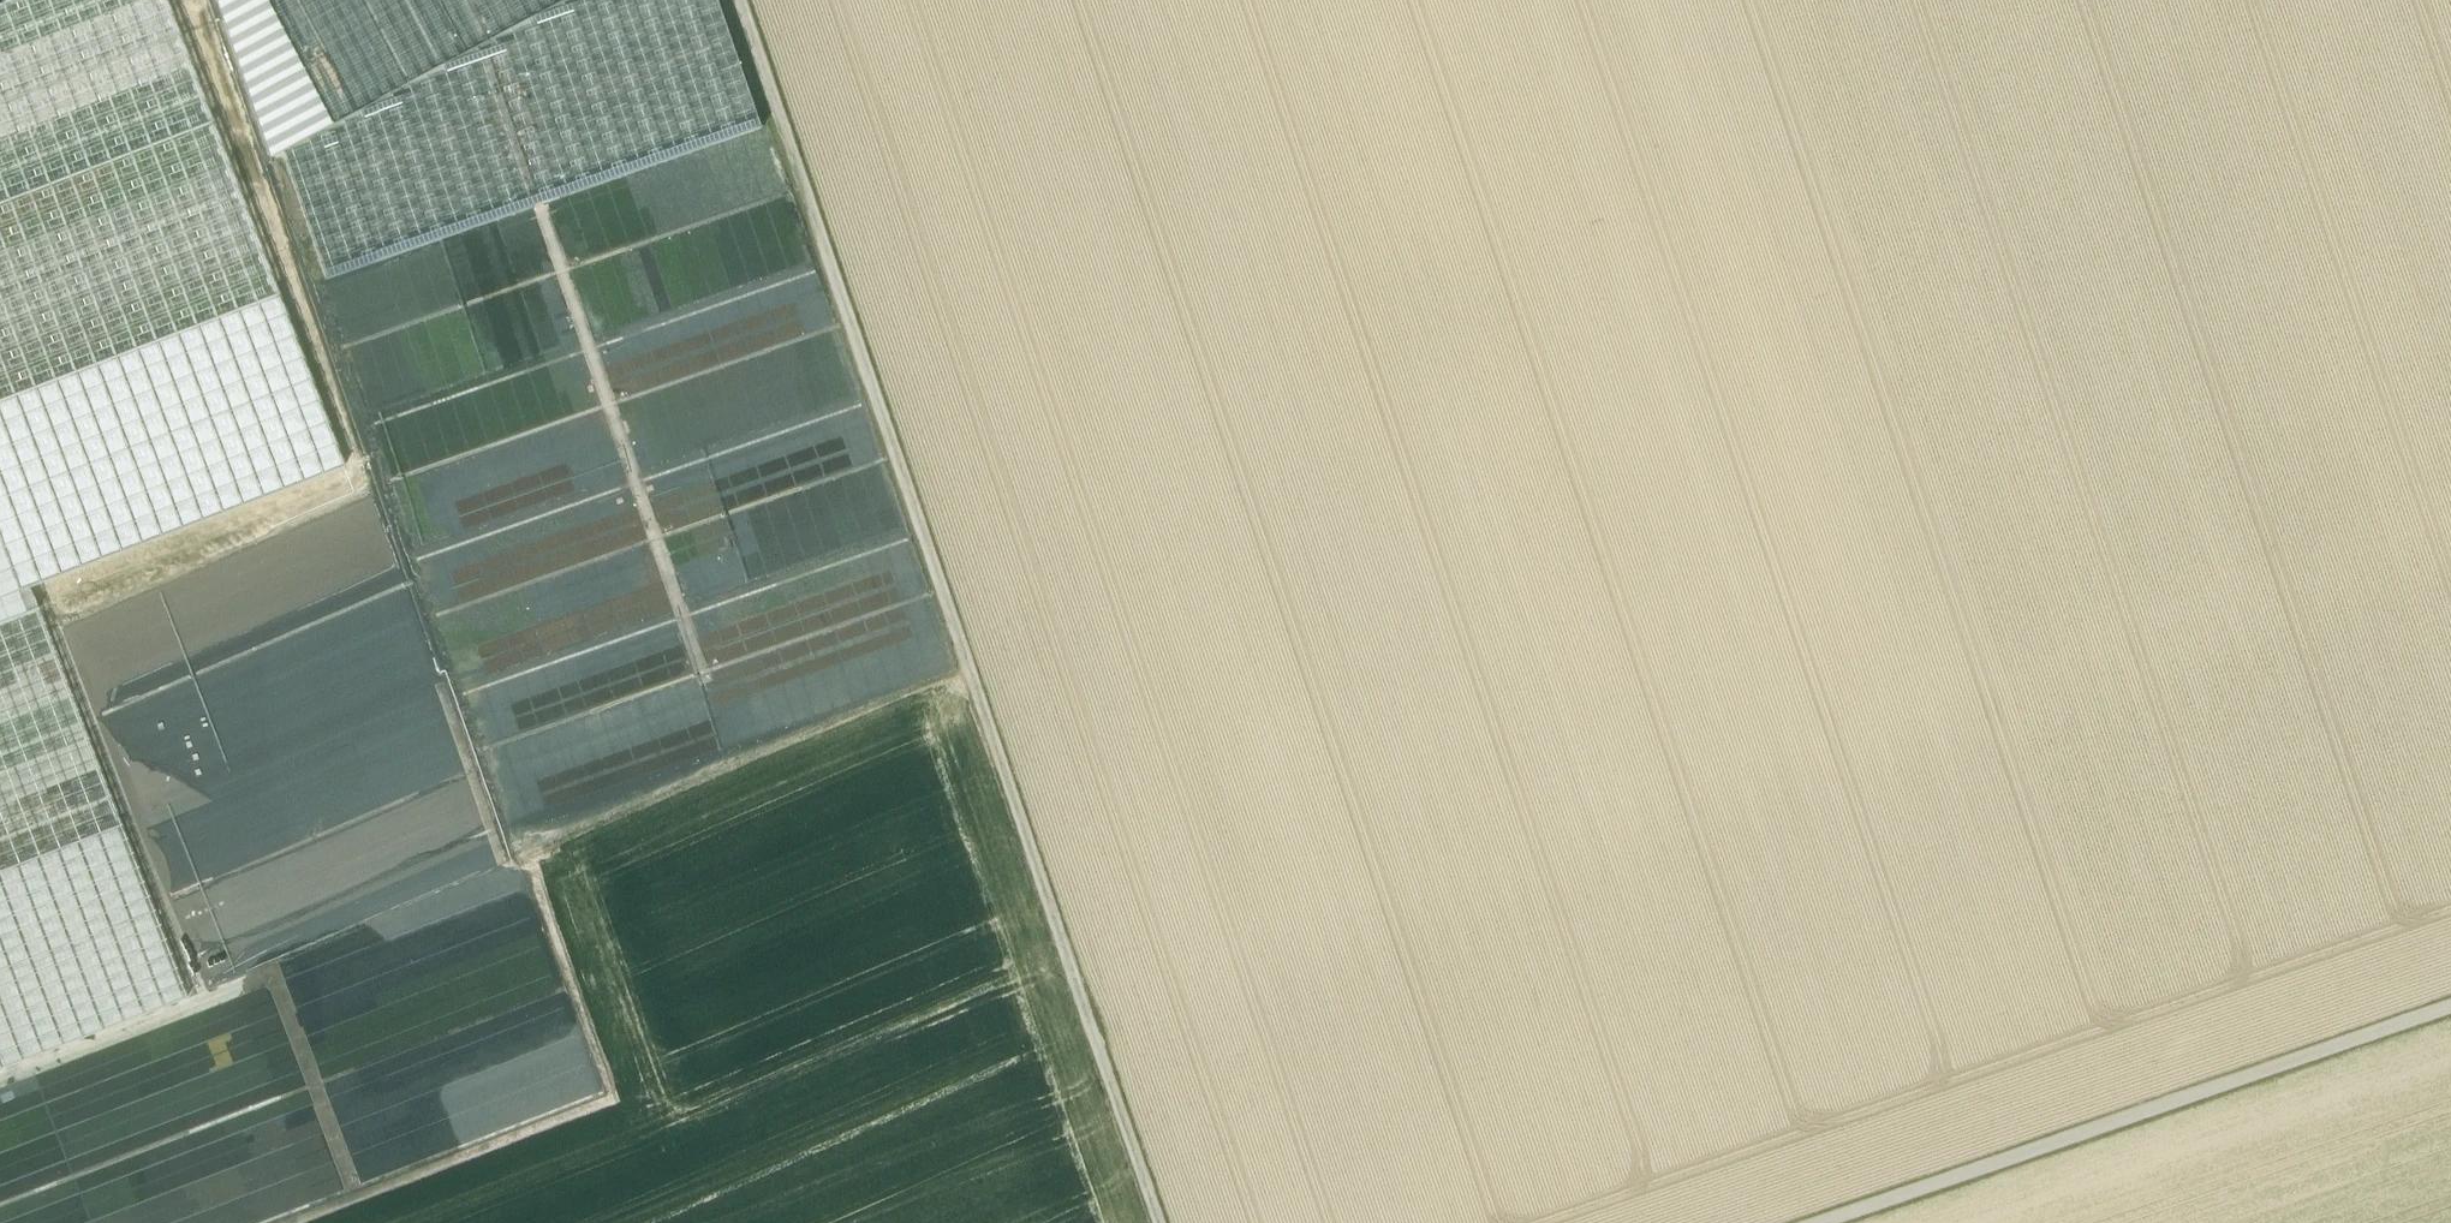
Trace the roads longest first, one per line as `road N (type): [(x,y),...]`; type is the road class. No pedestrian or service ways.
road 1 (track): [(740,0),(1167,1222)]
road 2 (track): [(2450,1010),(1832,1222)]

